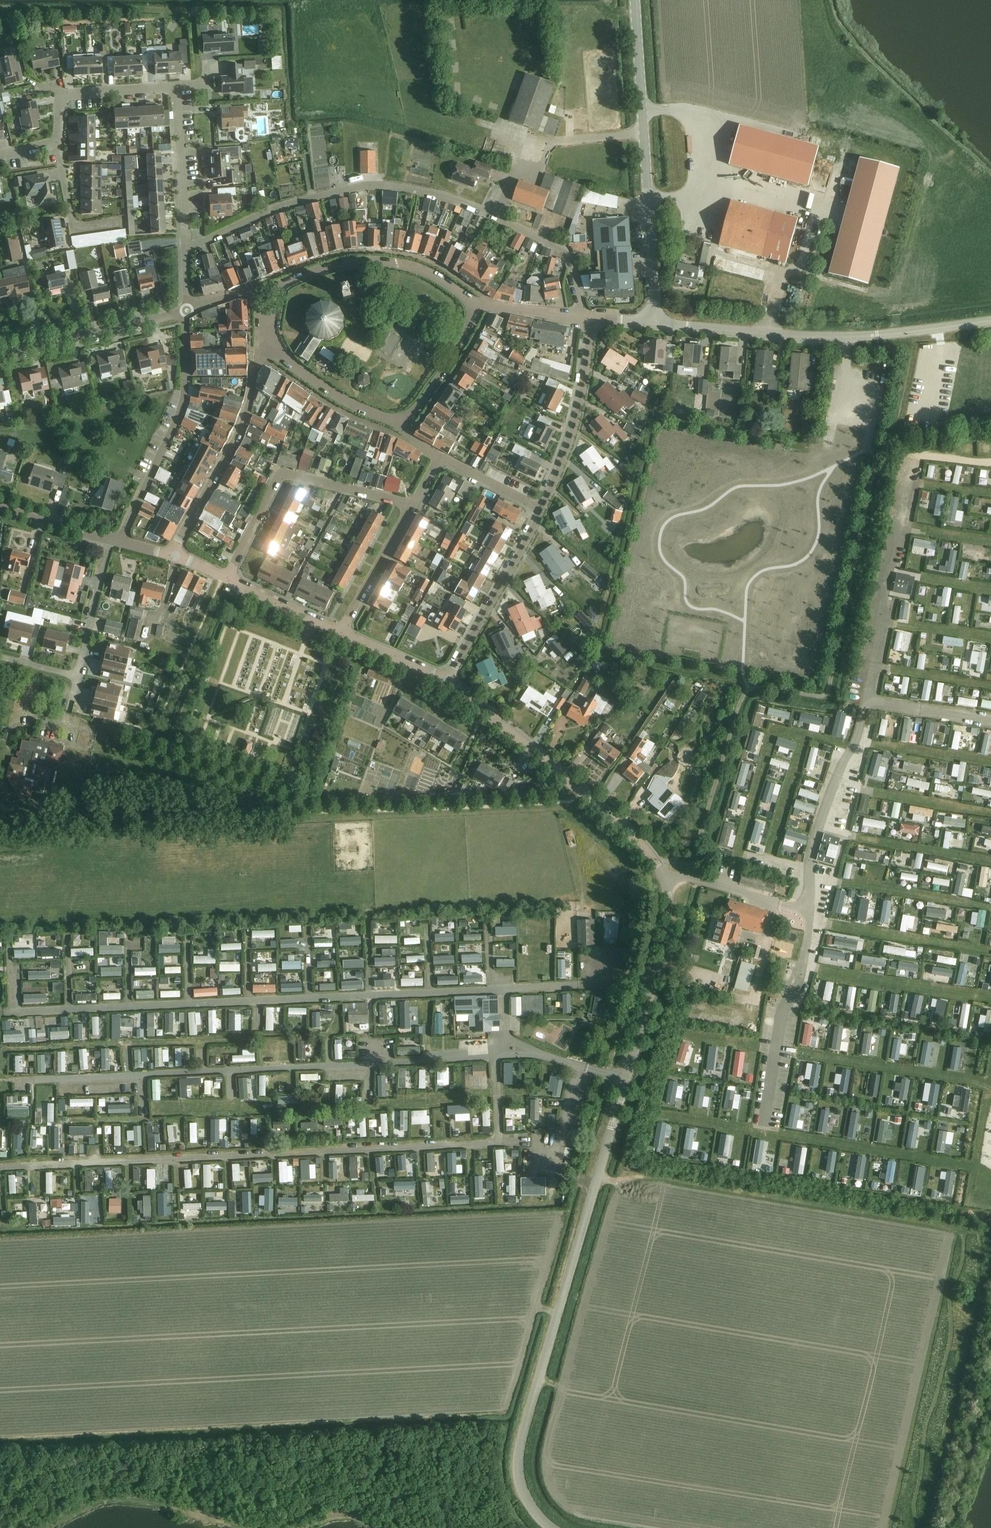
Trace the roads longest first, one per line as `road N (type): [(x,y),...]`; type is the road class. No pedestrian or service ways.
road 1 (residential): [(0,1167),(491,1144),(498,1136),(494,1057)]
road 2 (residential): [(5,1012),(503,989)]
road 3 (residential): [(585,318),(561,249),(464,204),(401,189),(361,187),(291,204),(184,249)]
road 4 (residential): [(37,1080),(494,1057)]
road 5 (unclassified): [(551,1527),(526,1498),(519,1446),(611,1129)]
road 6 (track): [(596,1178),(629,1188),(638,1183),(990,1230)]
road 7 (tertiary): [(655,323),(846,337),(990,321)]
road 8 (tertiary): [(655,323),(635,0)]
road 9 (residential): [(665,880),(647,850),(450,681)]
road 10 (residential): [(869,698),(906,459),(934,453)]
road 11 (residential): [(228,578),(282,476),(413,506)]
road 12 (residential): [(184,249),(175,92),(83,90)]
road 13 (residential): [(120,542),(178,417),(186,311)]
road 14 (residential): [(175,556),(239,431),(258,362),(271,348)]
road 15 (residential): [(808,911),(809,851),(869,698)]
road 16 (residential): [(475,307),(423,268),(396,262),(336,265),(271,287)]
road 17 (residential): [(764,1125),(808,911)]
road 18 (residential): [(542,510),(576,421),(585,318)]
road 19 (residential): [(450,681),(542,510)]
road 20 (residential): [(0,355),(186,311)]
road 21 (track): [(944,1527),(990,1348)]
road 22 (residential): [(404,426),(344,399),(271,348)]
road 23 (residential): [(503,989),(619,975),(654,980)]
road 24 (residential): [(665,880),(684,877),(808,911)]
road 25 (residential): [(340,630),(413,506)]
road 26 (residential): [(77,677),(110,540)]
road 27 (residential): [(404,426),(466,335),(475,307)]
road 28 (residential): [(125,223),(74,227),(57,142)]
road 29 (residential): [(506,1045),(626,1080)]
road 30 (residential): [(340,630),(228,578)]
road 31 (residential): [(990,721),(869,698)]
road 32 (residential): [(450,681),(340,630)]

